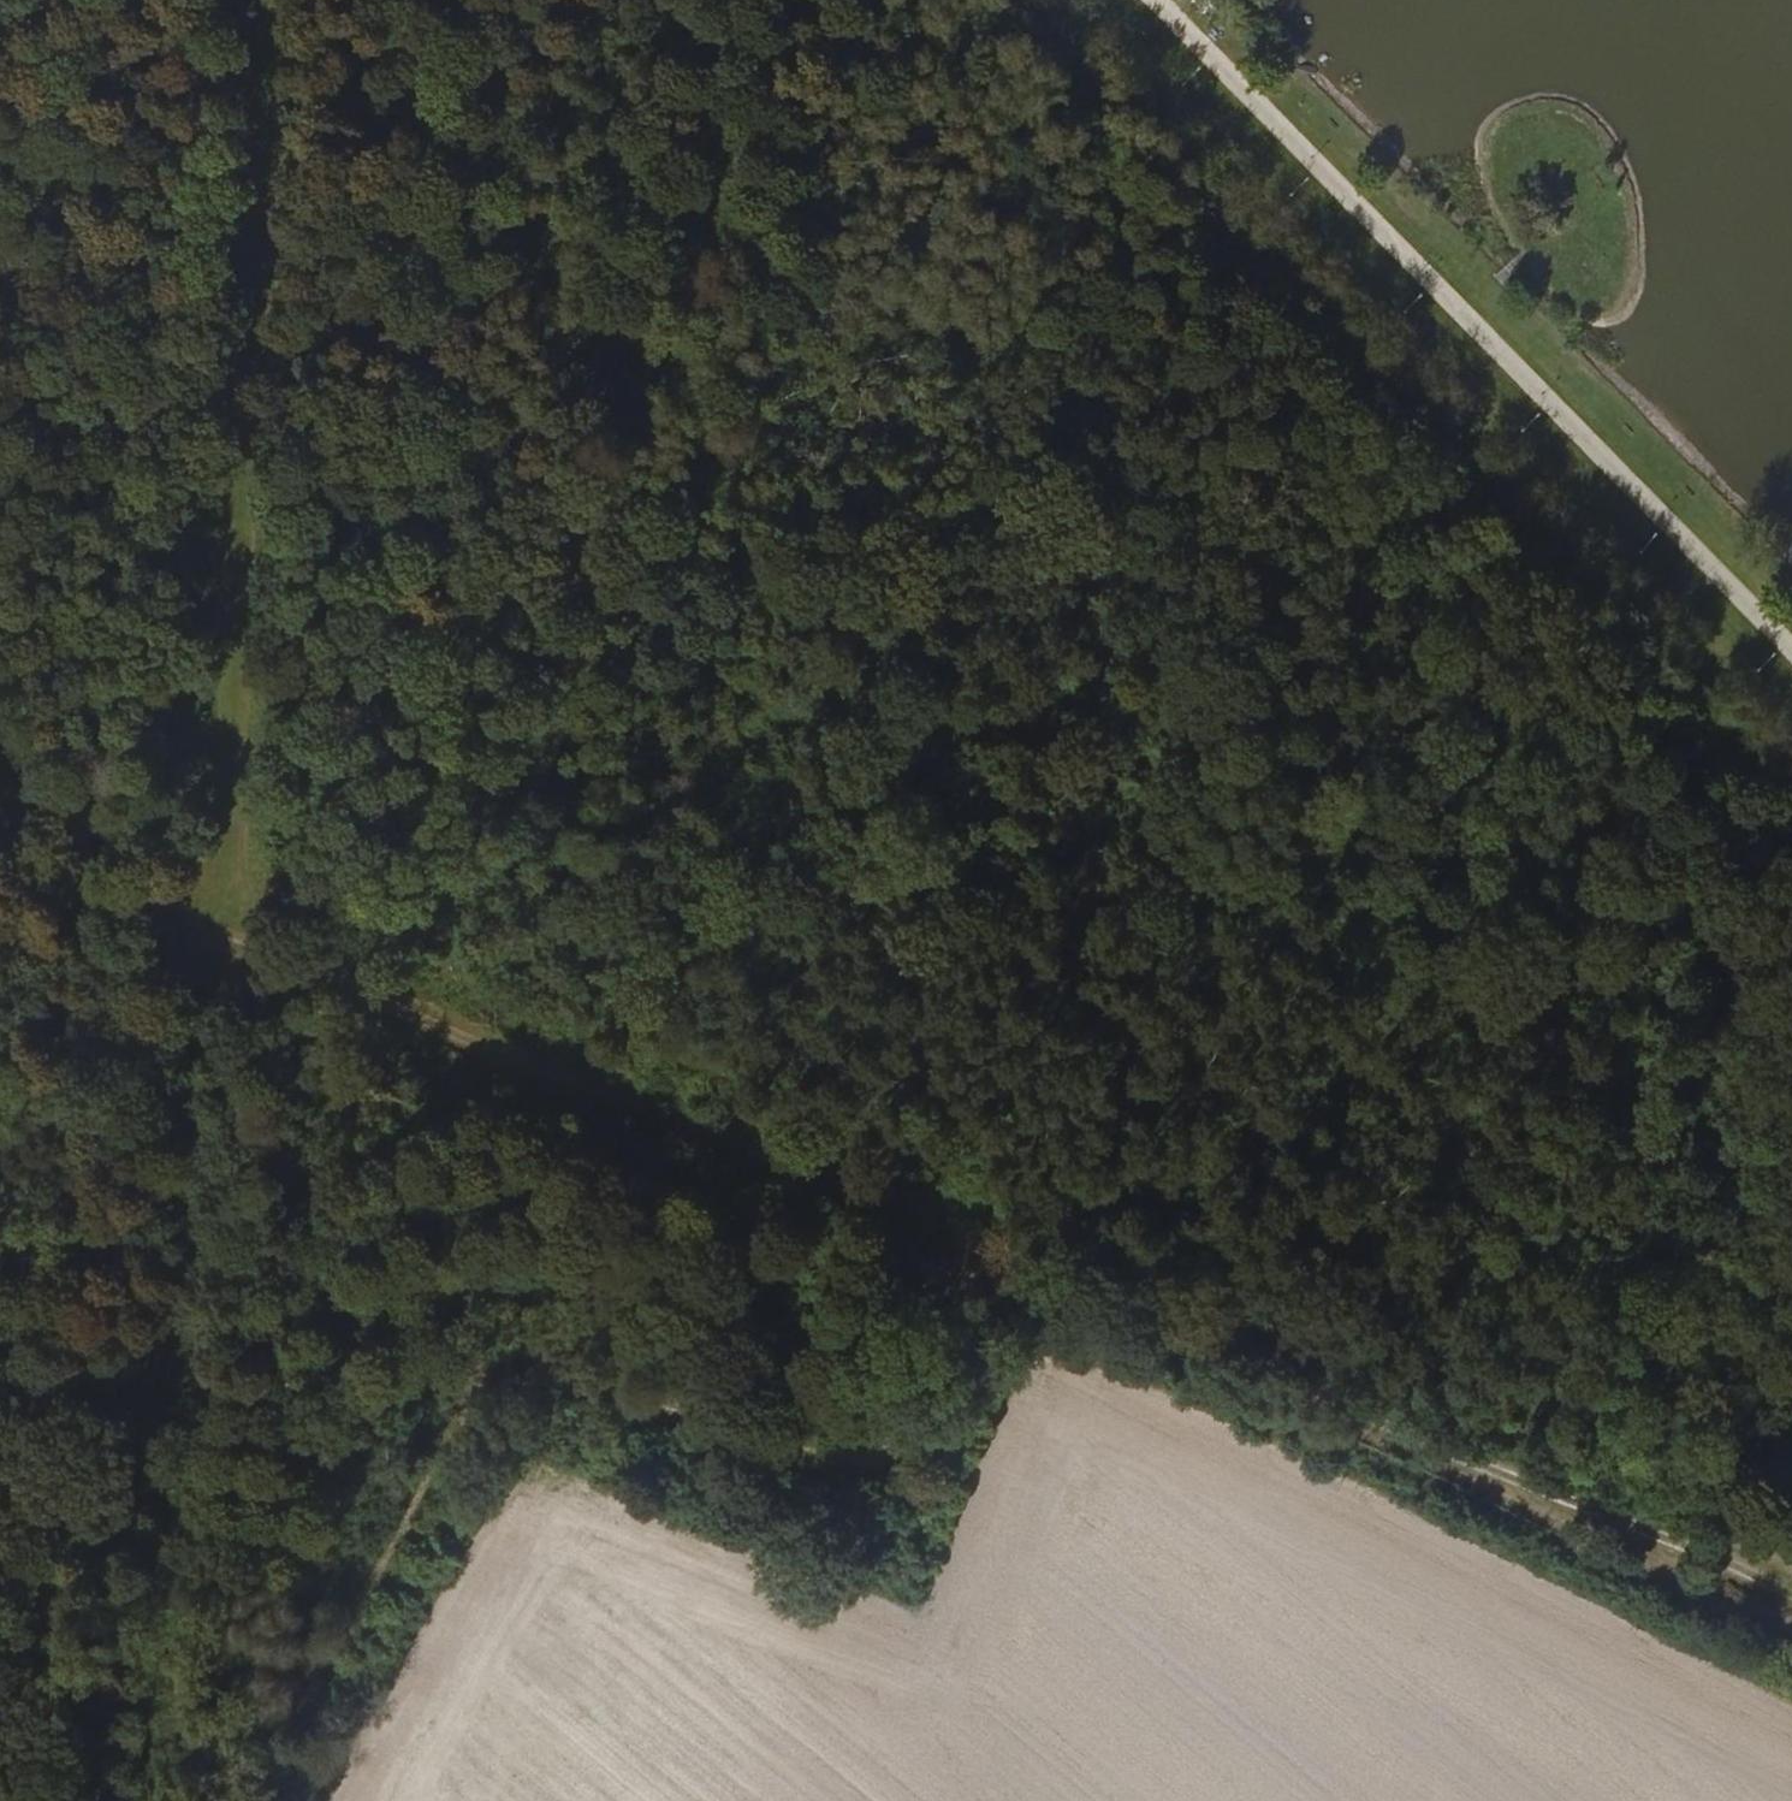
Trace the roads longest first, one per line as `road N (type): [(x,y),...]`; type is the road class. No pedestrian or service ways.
road 1 (track): [(0,871),(636,1152),(845,1194),(1228,1353),(1791,1609)]
road 2 (track): [(1791,1364),(1729,1577)]

